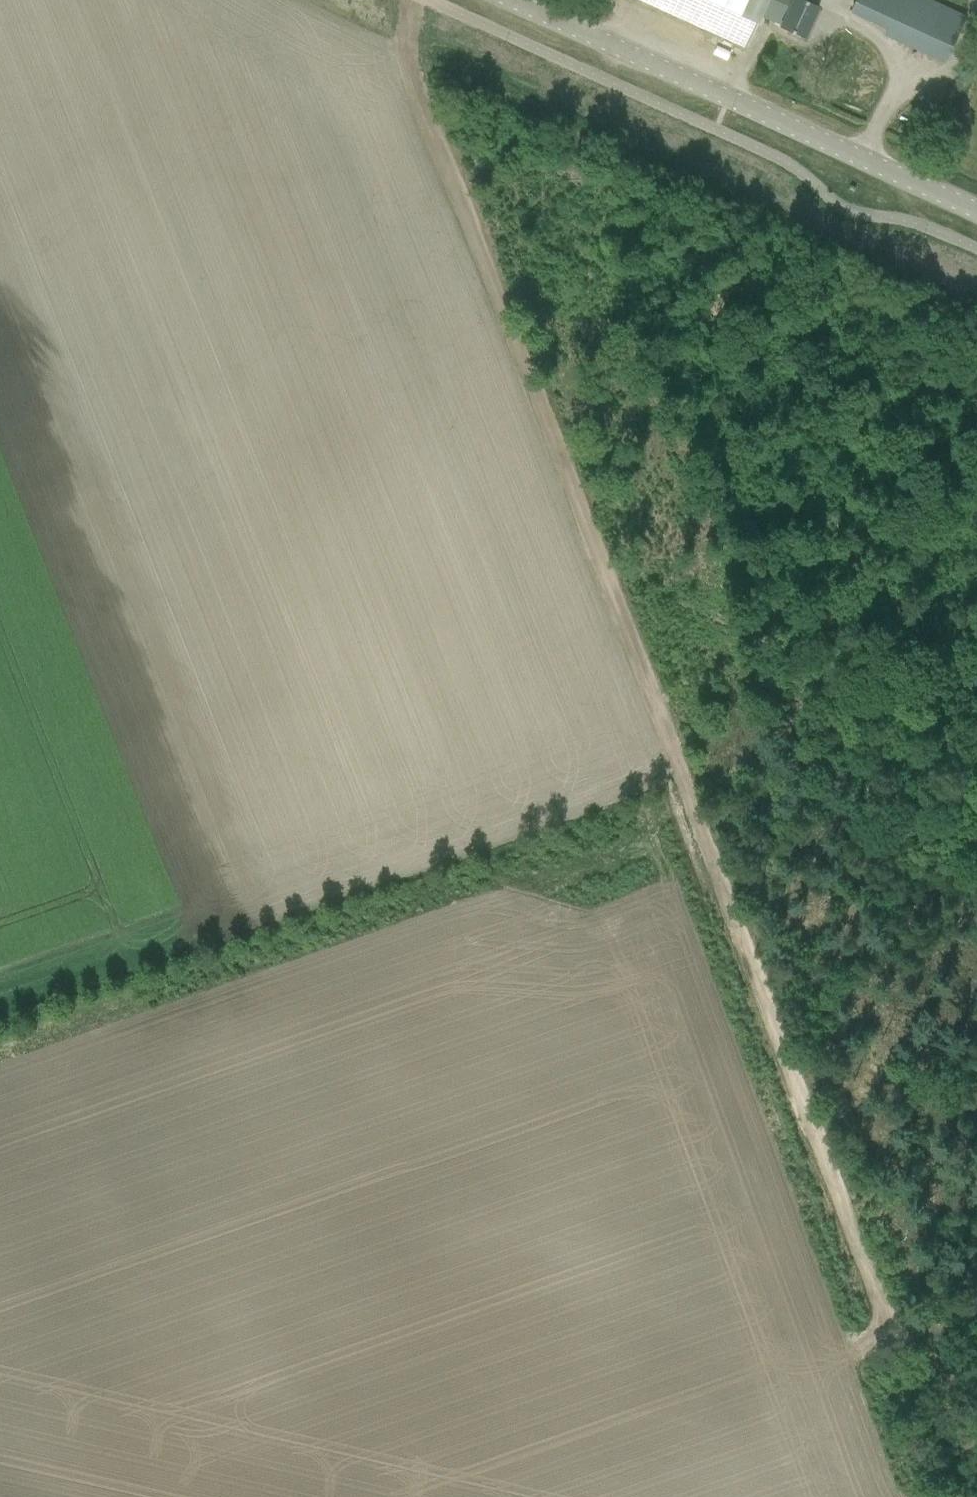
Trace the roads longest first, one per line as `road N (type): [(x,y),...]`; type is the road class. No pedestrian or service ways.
road 1 (tertiary): [(976,217),(516,0)]

